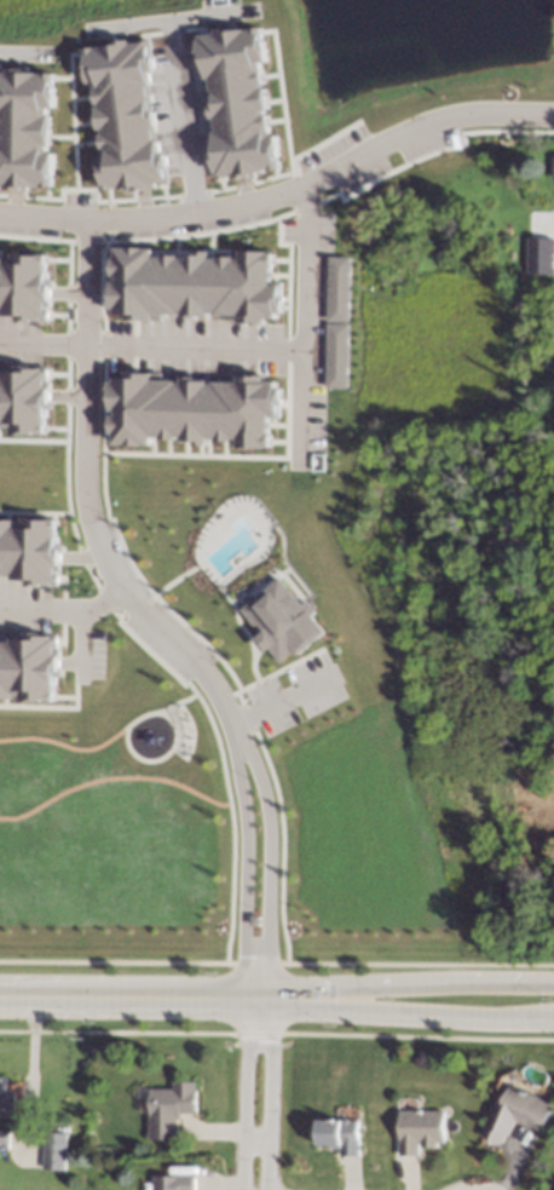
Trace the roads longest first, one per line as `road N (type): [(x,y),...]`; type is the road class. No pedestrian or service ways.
road 1 (residential): [(553,114),(425,122),(308,182),(195,212),(108,220),(0,215)]
road 2 (residential): [(235,743),(198,671),(120,591),(86,513),(87,220)]
road 3 (tertiary): [(267,998),(330,1008),(553,1018)]
road 4 (tertiary): [(553,982),(331,987),(267,998)]
road 5 (tertiary): [(267,998),(0,995)]
road 6 (residential): [(267,998),(267,815),(250,755),(235,743)]
road 7 (residential): [(235,743),(244,821),(244,998)]
road 8 (residential): [(265,1189),(267,998)]
road 9 (residential): [(244,998),(244,1189)]

